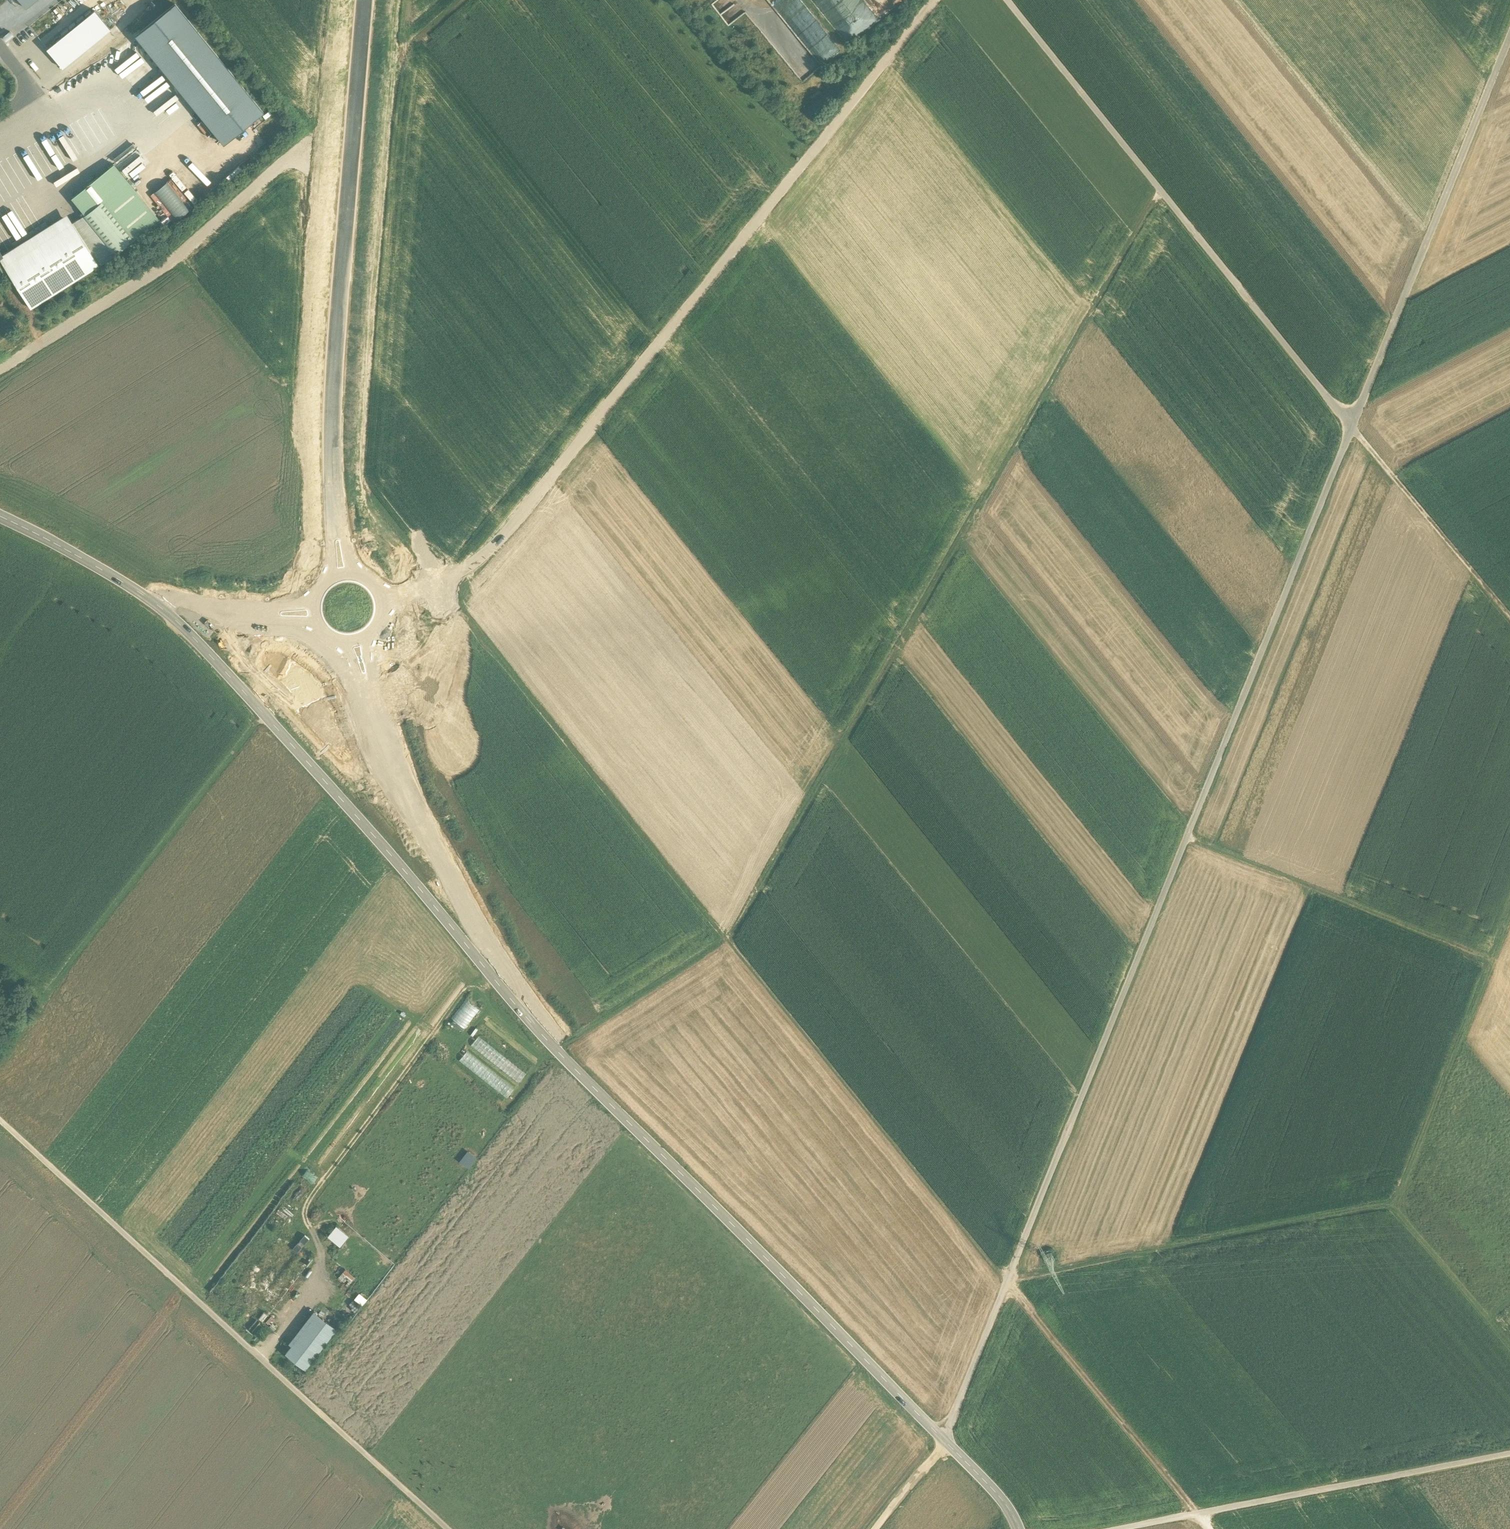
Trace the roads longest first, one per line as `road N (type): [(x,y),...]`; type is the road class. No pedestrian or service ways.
road 1 (track): [(938,0),(457,604),(727,940)]
road 2 (track): [(1010,1276),(1351,427)]
road 3 (track): [(1160,190),(727,940)]
road 4 (track): [(440,583),(512,526),(933,0)]
road 5 (track): [(332,0),(303,334),(308,550),(289,567),(214,569),(199,604)]
road 6 (track): [(0,1121),(447,1528)]
road 7 (track): [(440,583),(377,440),(369,392),(401,0)]
road 8 (track): [(1509,1345),(1391,1206),(1010,1276)]
road 9 (tertiary): [(372,700),(431,839),(512,983),(674,1167)]
road 10 (track): [(1351,427),(1006,0)]
road 11 (tertiary): [(364,0),(333,389),(334,516)]
road 12 (tertiary): [(1020,1528),(996,1491),(674,1167)]
road 13 (track): [(727,940),(1007,1284)]
road 14 (track): [(1351,427),(1509,34)]
road 15 (track): [(1509,1454),(1118,1528)]
road 16 (track): [(320,134),(176,254),(0,369)]
road 17 (track): [(1186,836),(1491,959)]
road 18 (track): [(1391,1206),(1509,911)]
road 19 (track): [(1006,1287),(1208,1528)]
road 20 (track): [(876,1528),(943,1439),(1010,1276)]
road 21 (tertiary): [(257,612),(150,590),(0,517)]
road 22 (track): [(1509,617),(1351,427)]
road 23 (track): [(727,940),(565,1052)]

